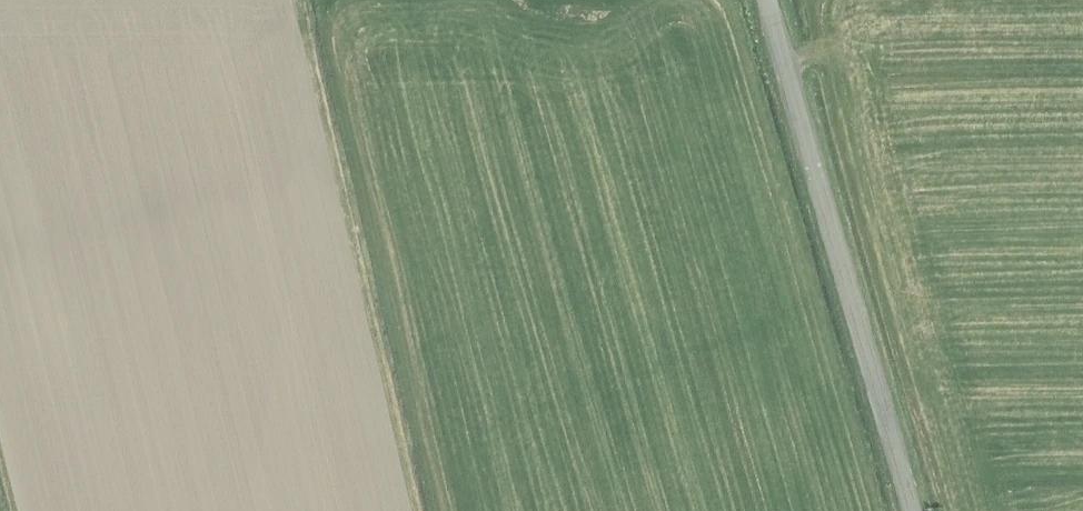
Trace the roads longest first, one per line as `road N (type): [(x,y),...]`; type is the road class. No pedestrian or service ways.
road 1 (tertiary): [(913,510),(767,0)]

